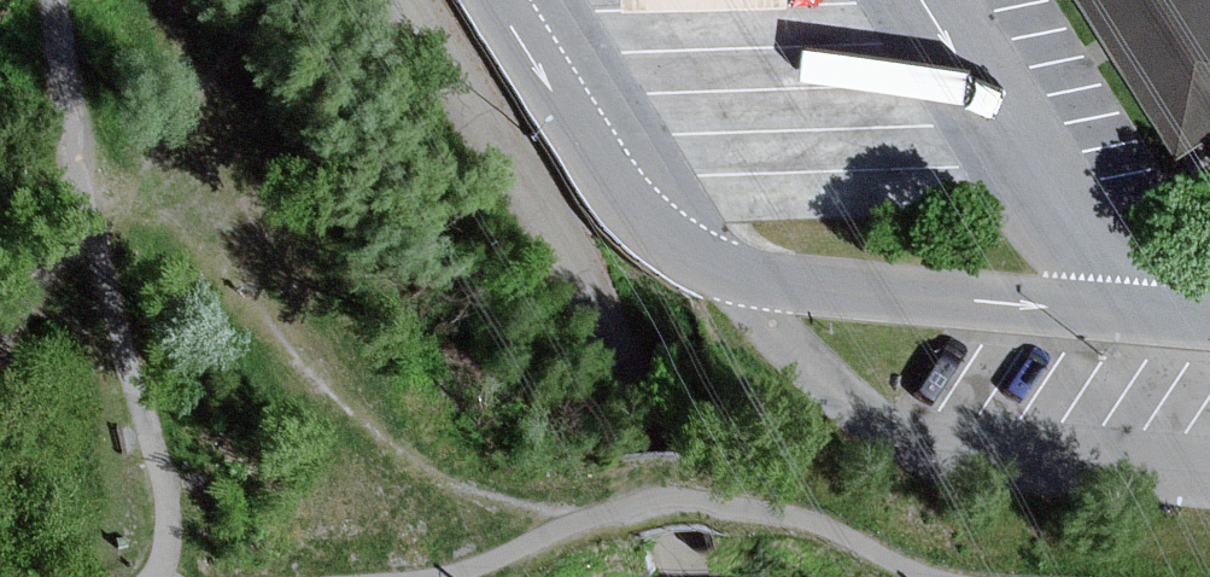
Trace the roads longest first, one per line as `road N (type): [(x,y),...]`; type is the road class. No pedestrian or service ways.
road 1 (track): [(402,0),(565,262),(662,479),(694,576)]
road 2 (track): [(564,523),(662,507),(784,508),(958,576)]
road 3 (track): [(161,576),(166,508),(103,244)]
road 4 (track): [(103,244),(71,112),(56,0)]

